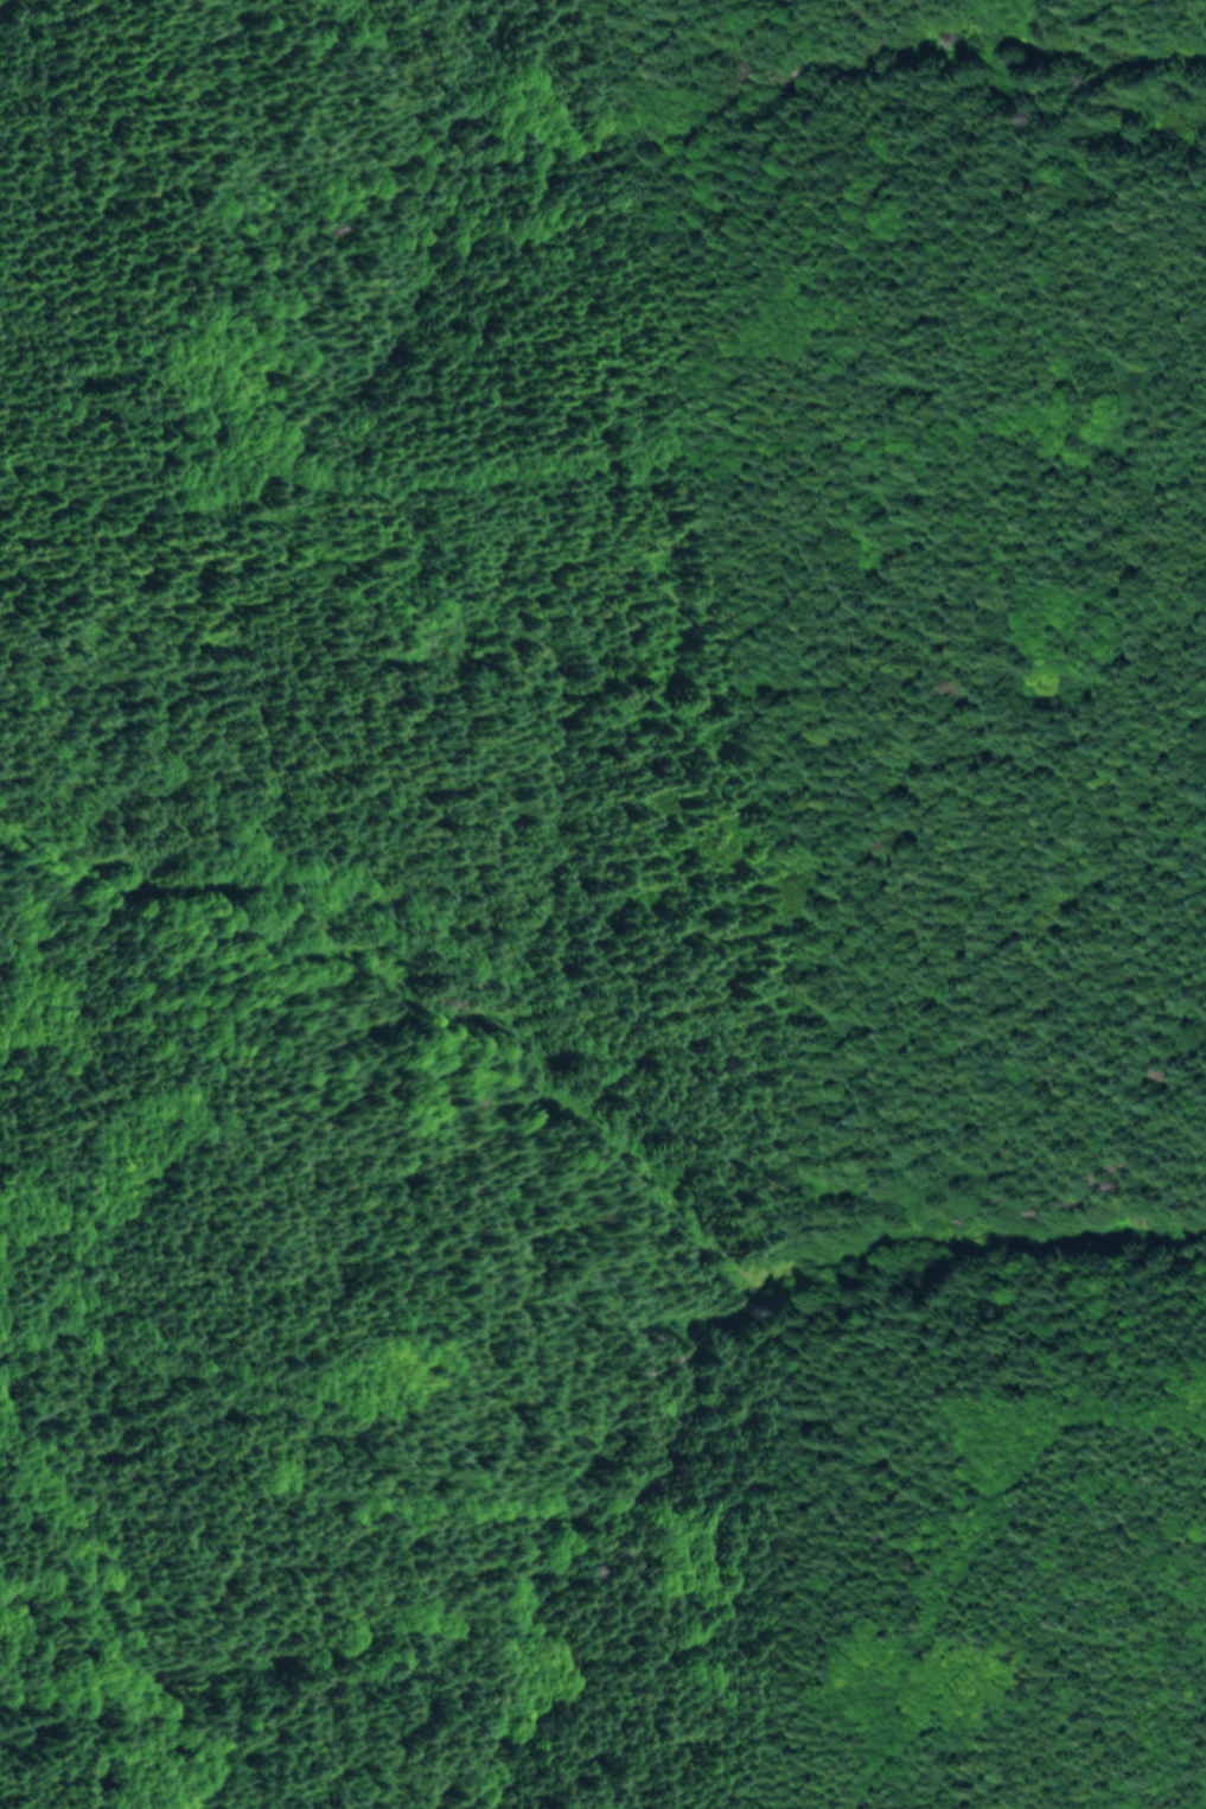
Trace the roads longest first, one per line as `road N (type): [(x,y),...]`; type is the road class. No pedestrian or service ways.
road 1 (track): [(7,1317),(14,1473),(43,1537),(43,1658),(0,1784)]

